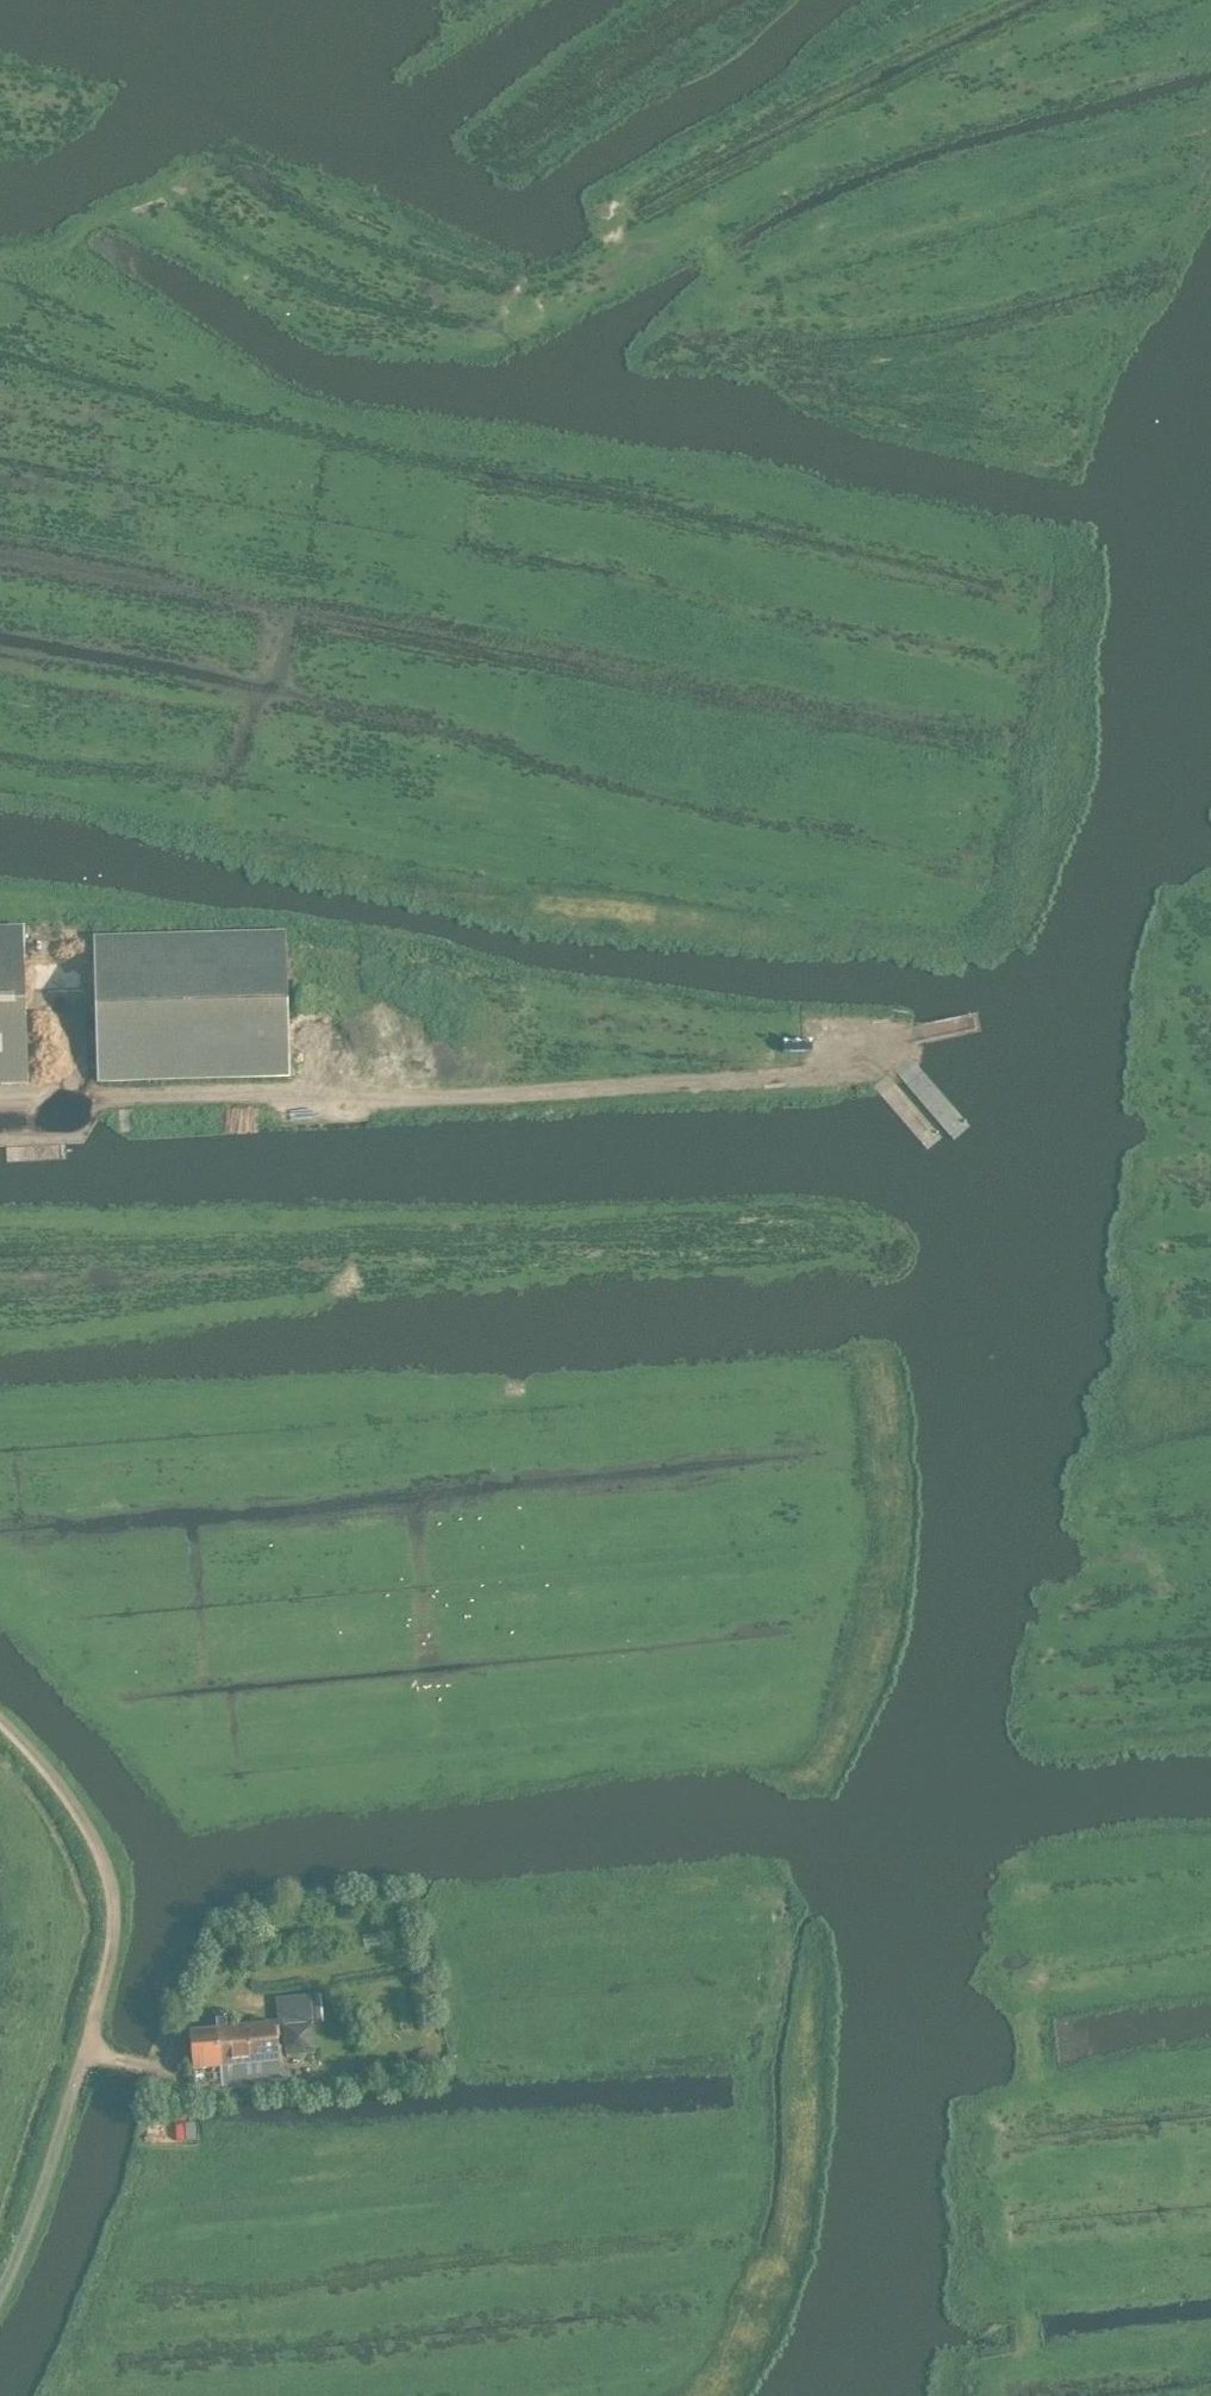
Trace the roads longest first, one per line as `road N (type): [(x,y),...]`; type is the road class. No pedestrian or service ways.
road 1 (unclassified): [(85,2057),(111,1936),(113,1870),(75,1800),(0,1723)]
road 2 (track): [(0,2290),(85,2057)]

